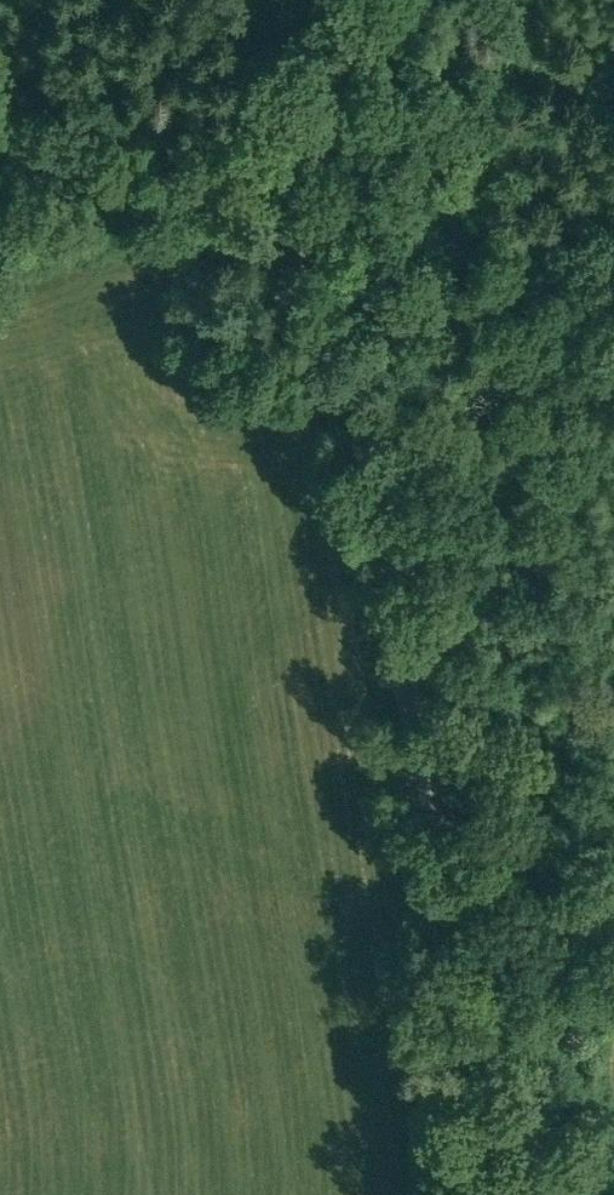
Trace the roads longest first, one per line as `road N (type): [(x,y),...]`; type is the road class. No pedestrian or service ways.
road 1 (unclassified): [(470,1016),(427,810),(335,201),(338,149)]
road 2 (unclassified): [(0,261),(338,149)]
road 3 (unclassified): [(570,1194),(470,1016)]
road 4 (unclassified): [(467,1194),(470,1016)]
road 5 (unclassified): [(338,149),(421,0)]

